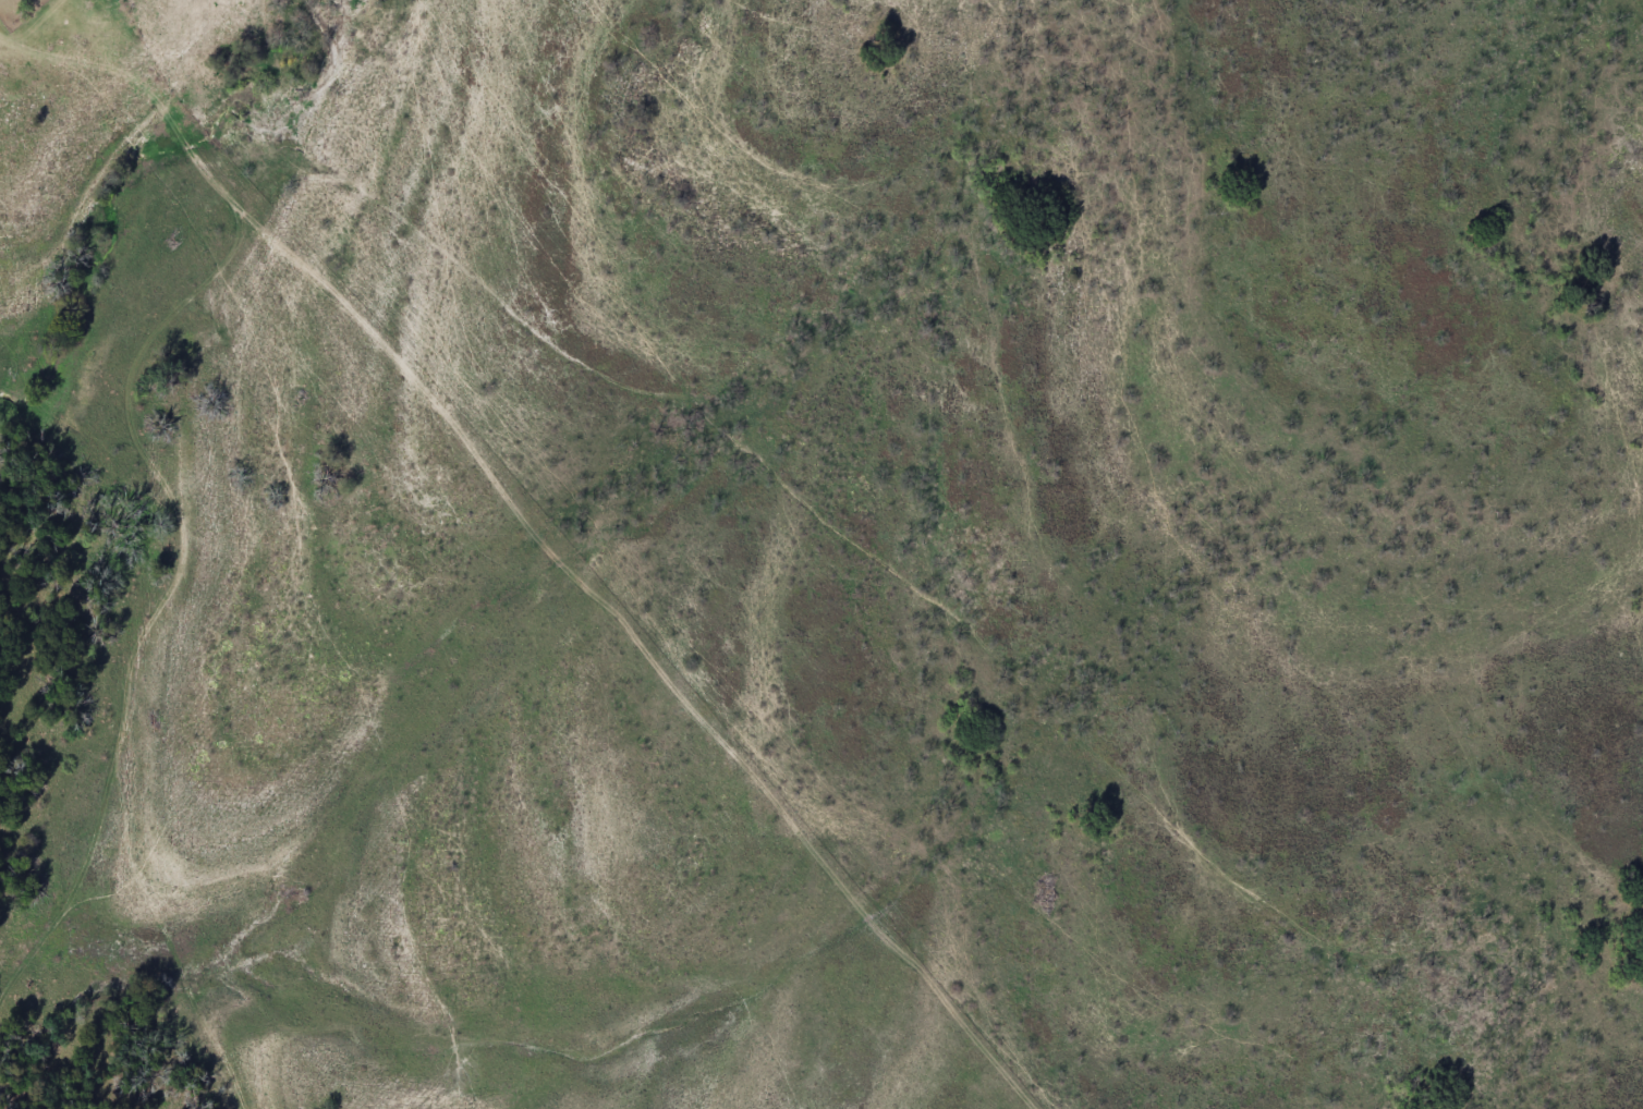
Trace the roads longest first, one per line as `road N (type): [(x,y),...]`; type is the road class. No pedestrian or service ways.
road 1 (residential): [(755,412),(643,390),(581,366),(439,243),(346,178),(236,179),(71,0)]

